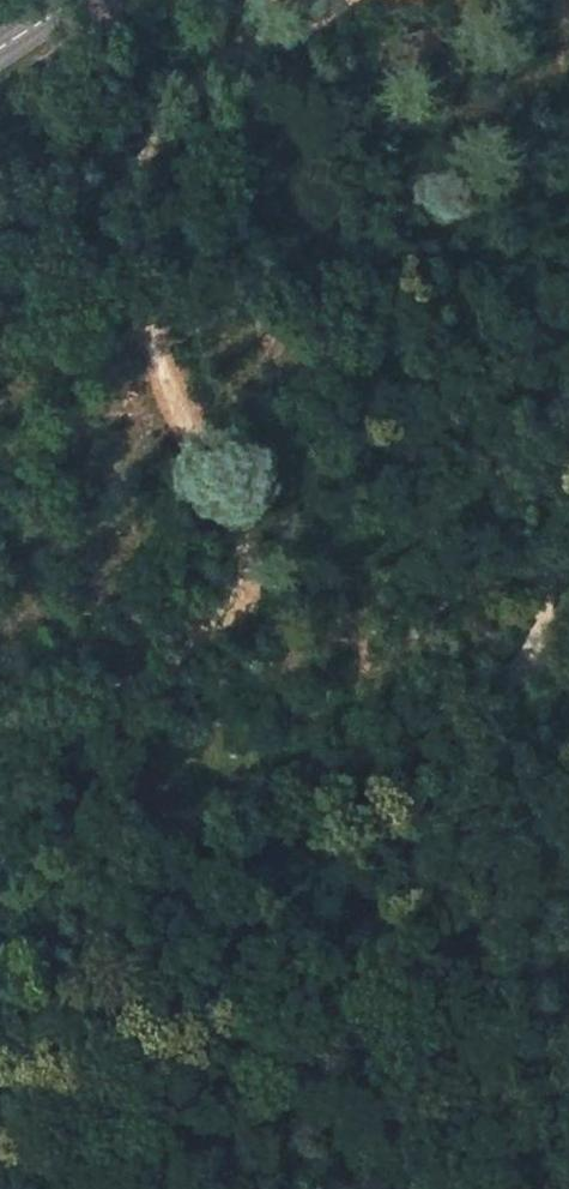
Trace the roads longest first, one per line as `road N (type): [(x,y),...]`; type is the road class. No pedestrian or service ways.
road 1 (track): [(0,727),(160,669),(229,612),(246,573),(242,530),(177,414),(139,303),(129,241),(133,182),(158,126),(191,87),(336,0)]
road 2 (track): [(0,858),(138,837),(483,699),(531,661),(546,619),(542,515),(568,468)]

